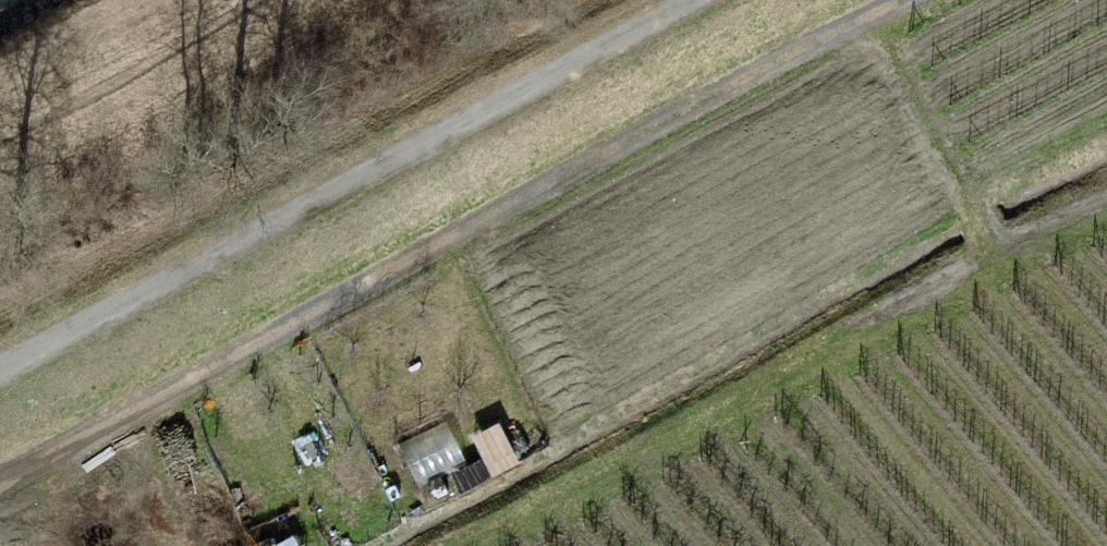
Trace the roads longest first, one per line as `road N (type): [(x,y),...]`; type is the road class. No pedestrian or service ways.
road 1 (track): [(997,0),(0,545)]
road 2 (track): [(0,381),(717,0)]

